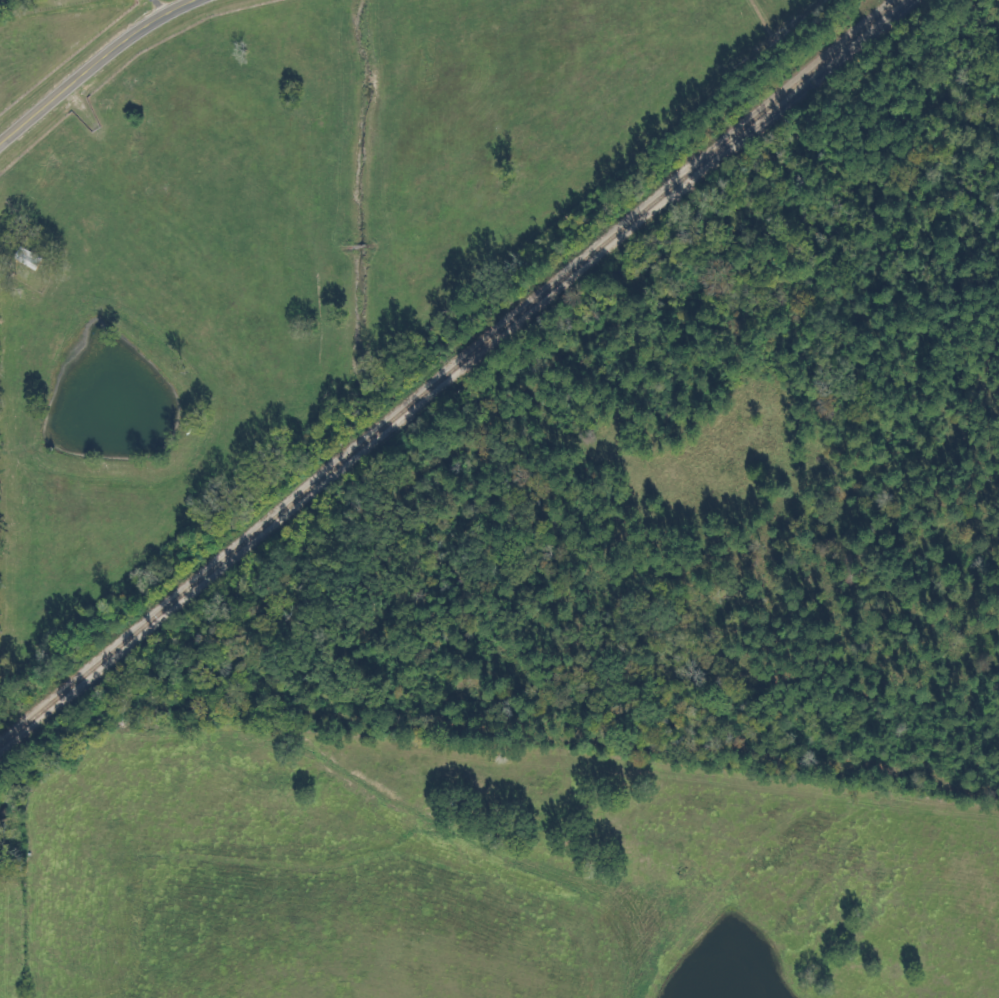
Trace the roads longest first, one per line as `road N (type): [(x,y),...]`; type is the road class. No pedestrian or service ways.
road 1 (secondary): [(200,0),(129,41),(0,146)]

